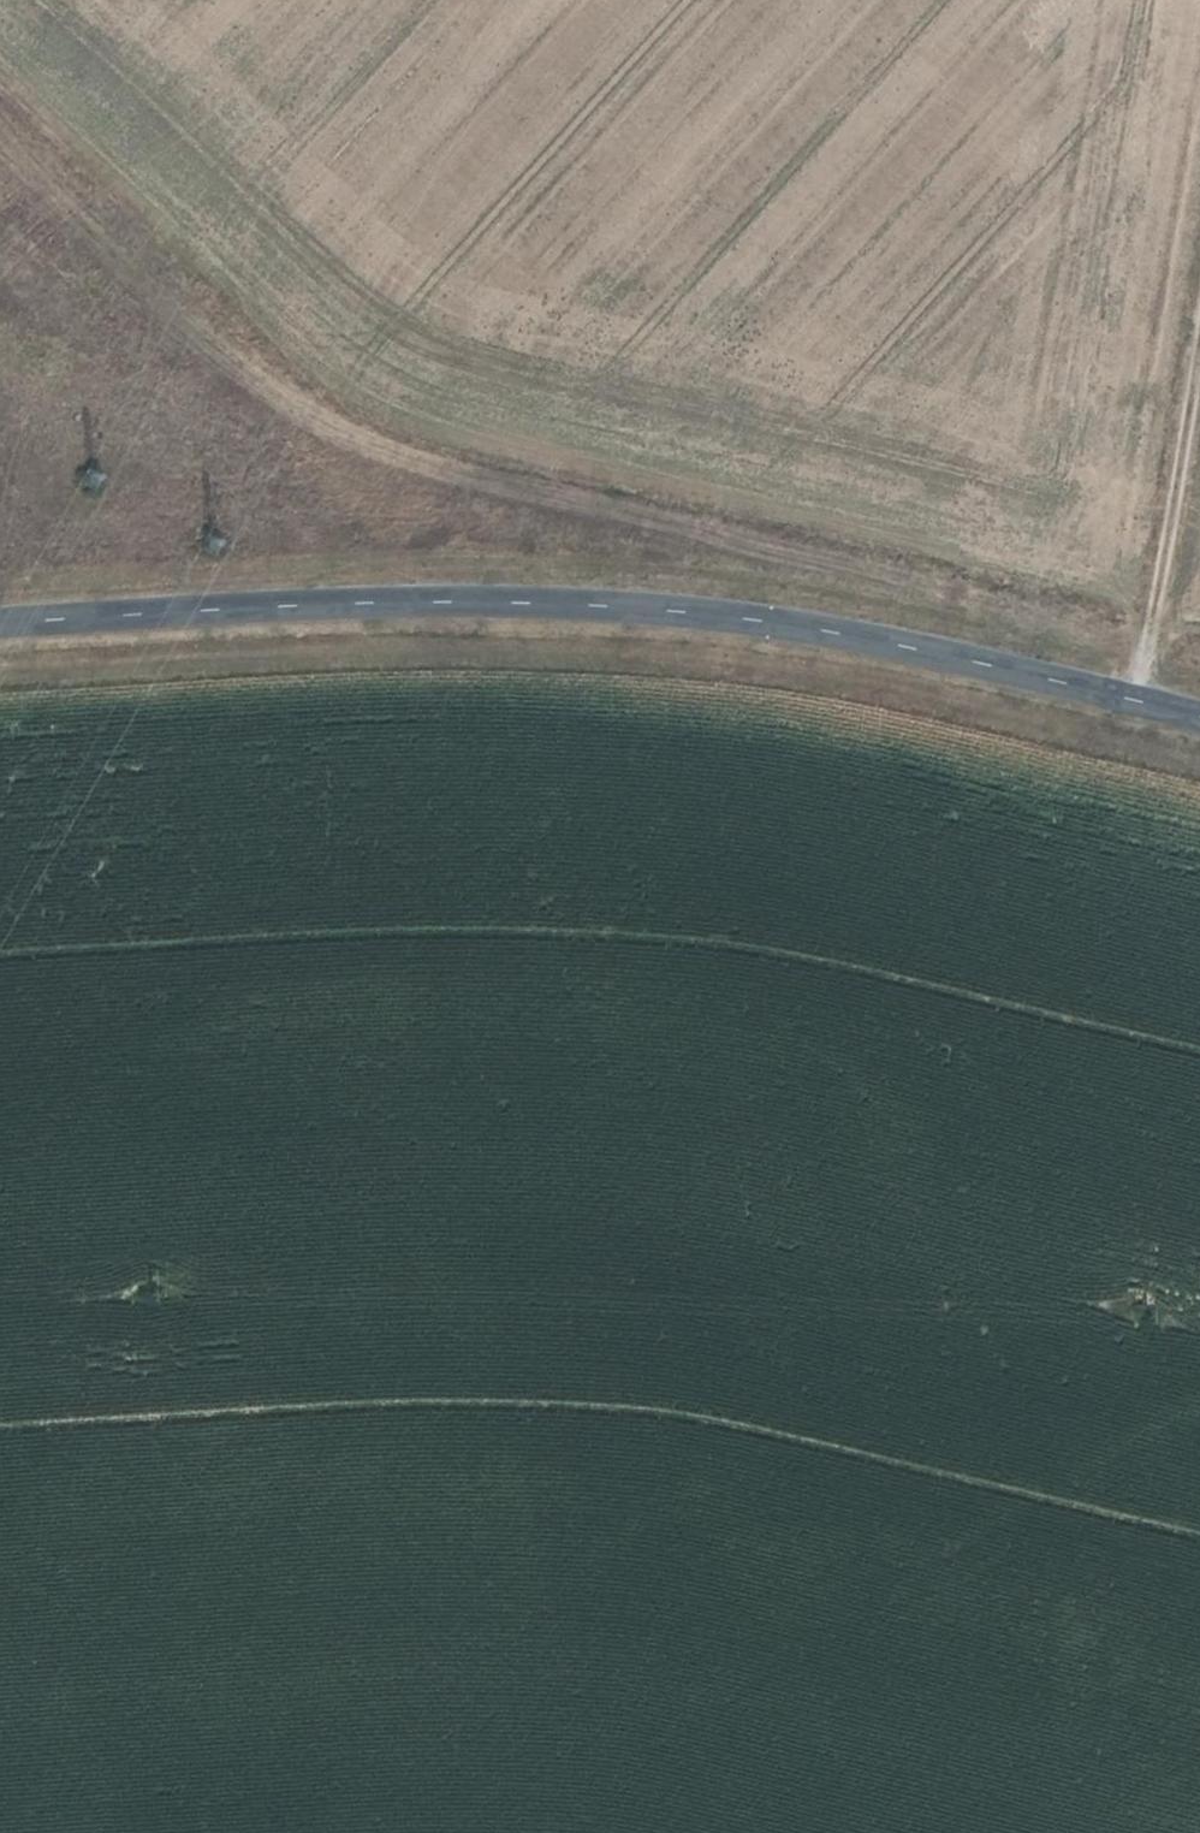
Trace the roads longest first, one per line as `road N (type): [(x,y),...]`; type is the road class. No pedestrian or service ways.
road 1 (tertiary): [(0,621),(427,600),(781,620),(1199,718)]
road 2 (track): [(1199,368),(1137,703)]

